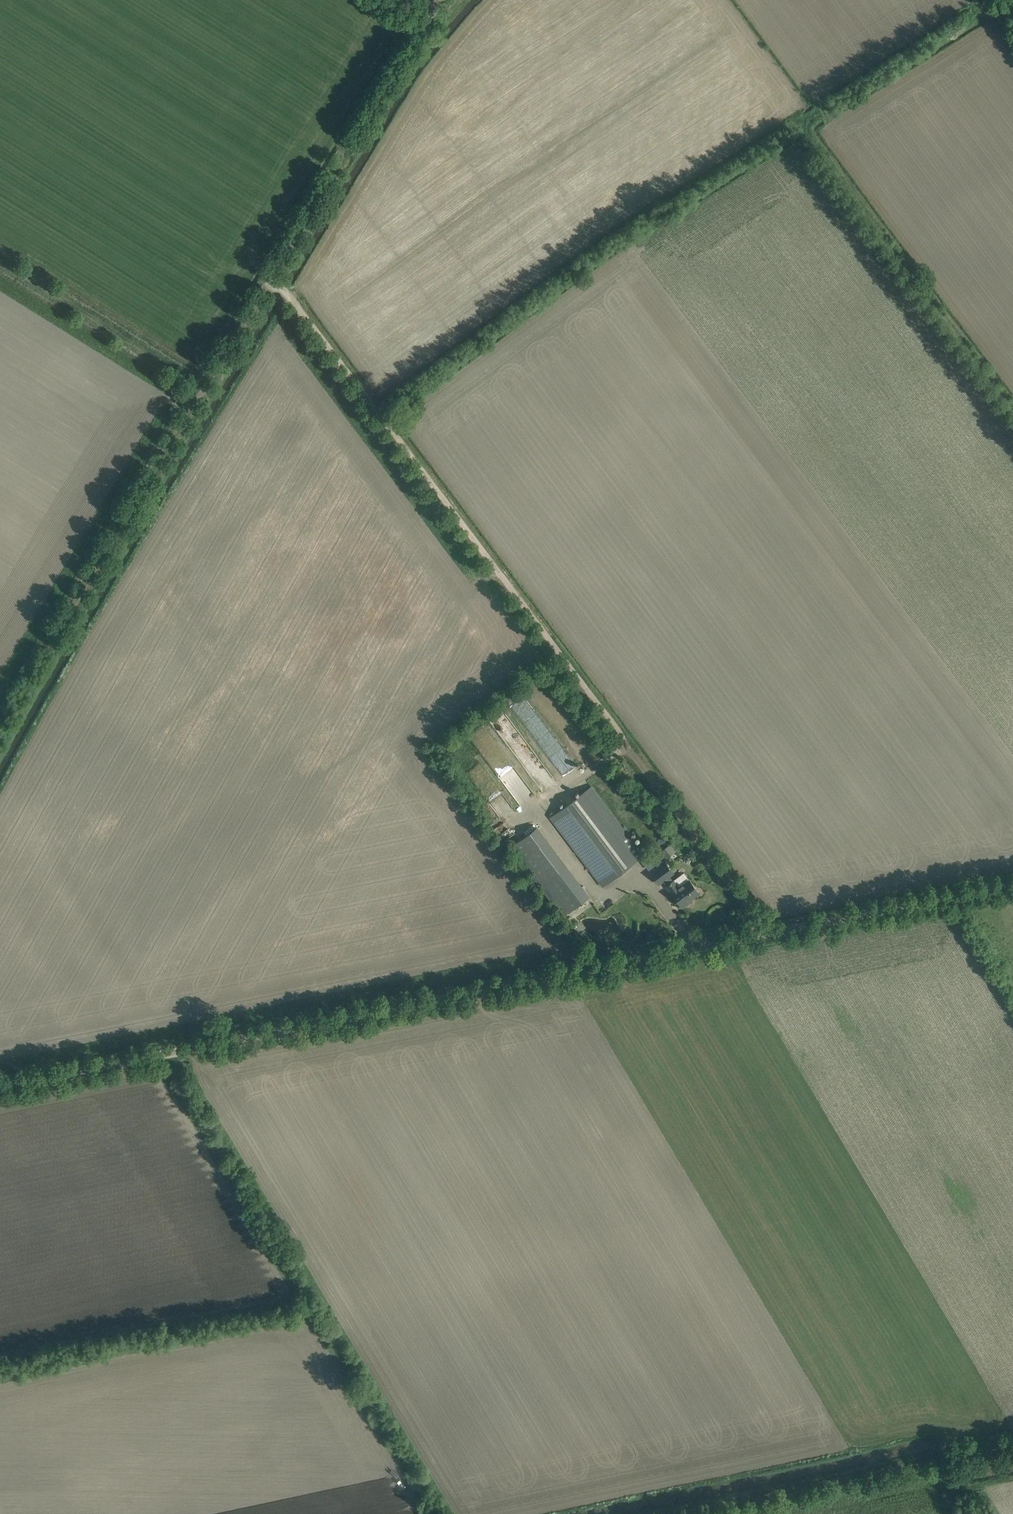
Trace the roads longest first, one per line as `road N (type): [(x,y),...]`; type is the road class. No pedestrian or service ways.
road 1 (unclassified): [(0,1086),(1012,882)]
road 2 (track): [(1012,1447),(680,1513)]

